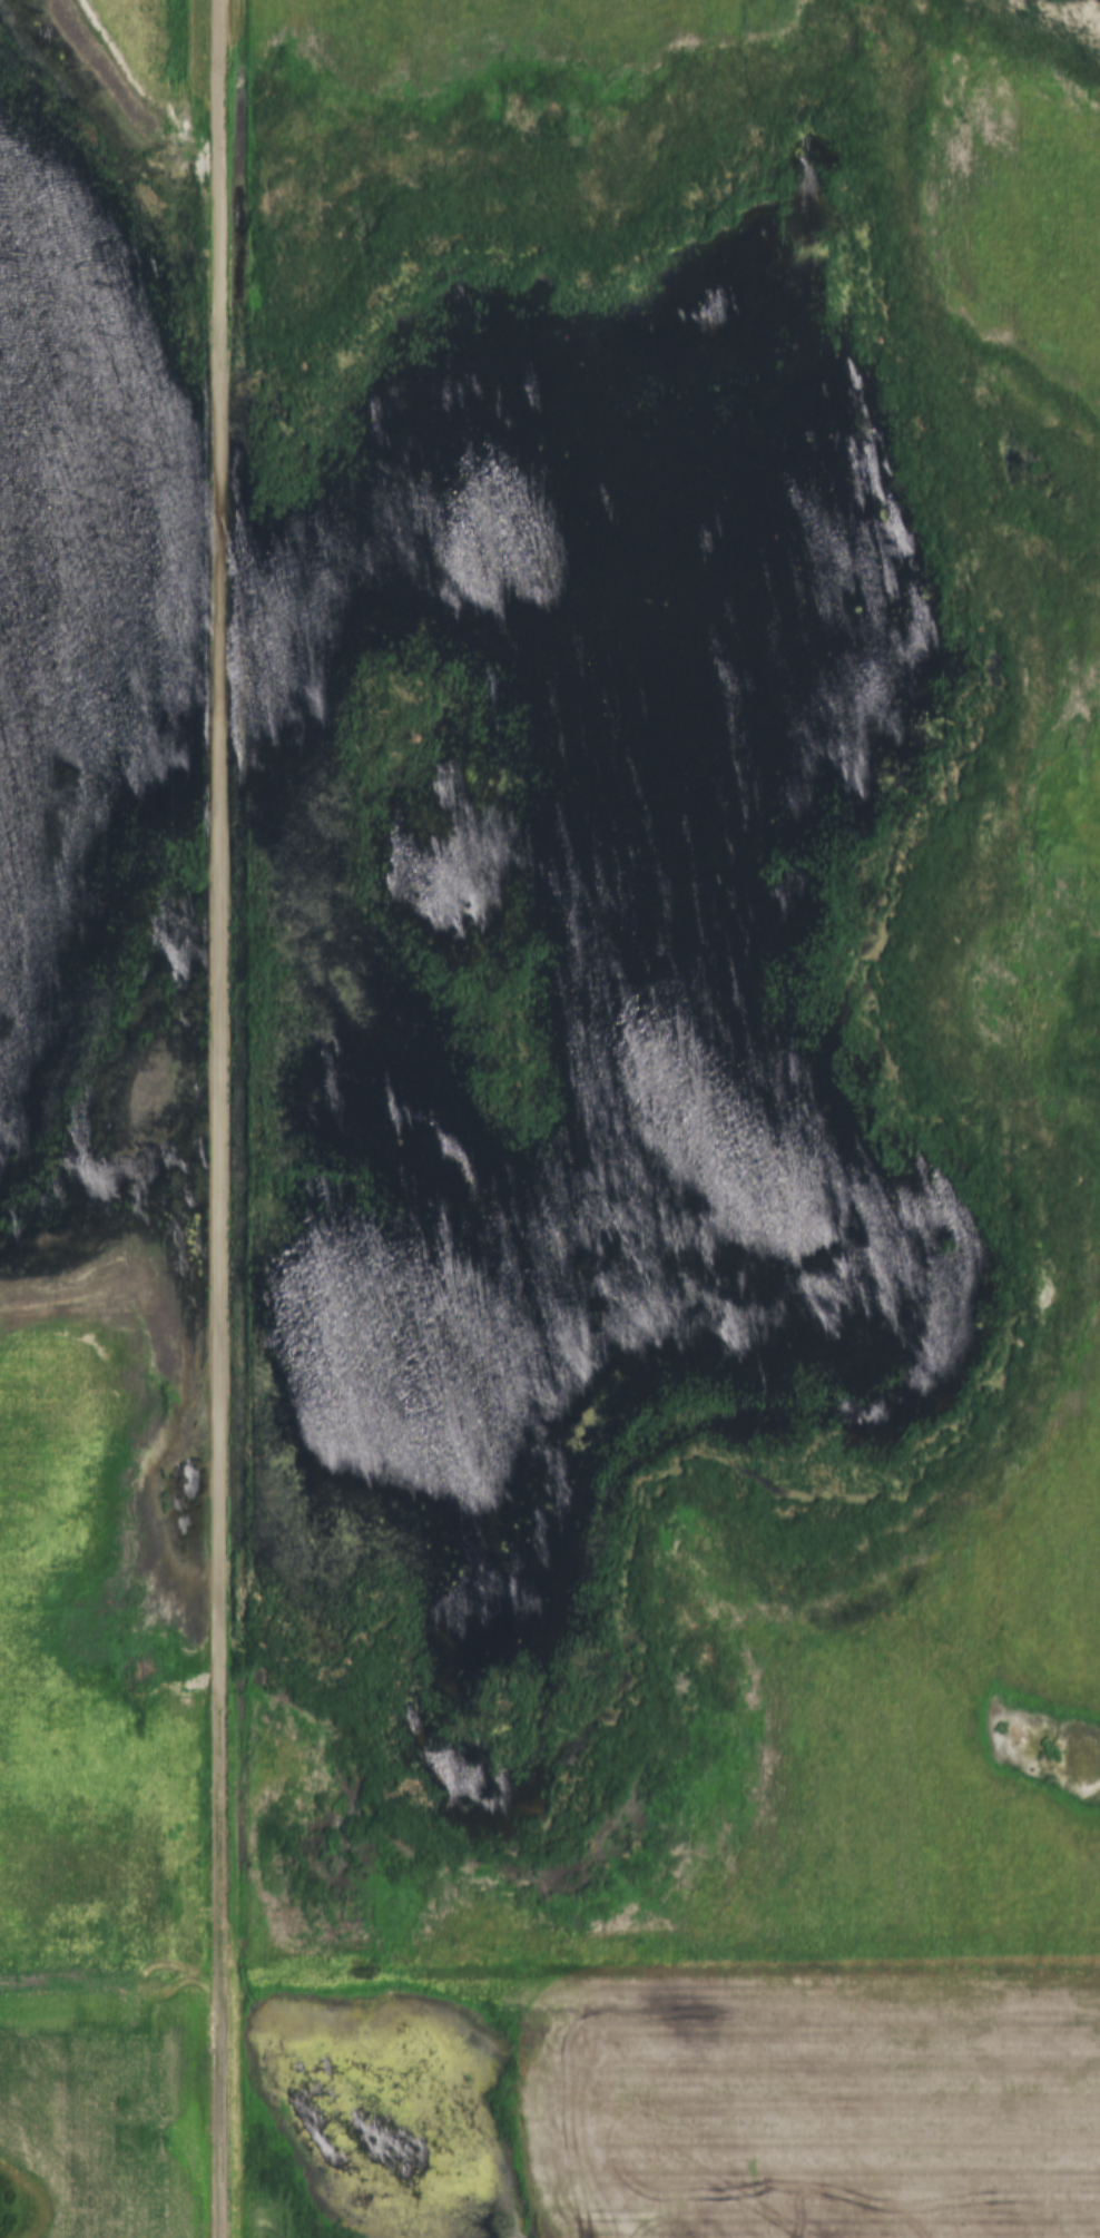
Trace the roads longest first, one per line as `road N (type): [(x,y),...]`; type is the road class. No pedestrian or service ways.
road 1 (residential): [(218,2237),(218,0)]

